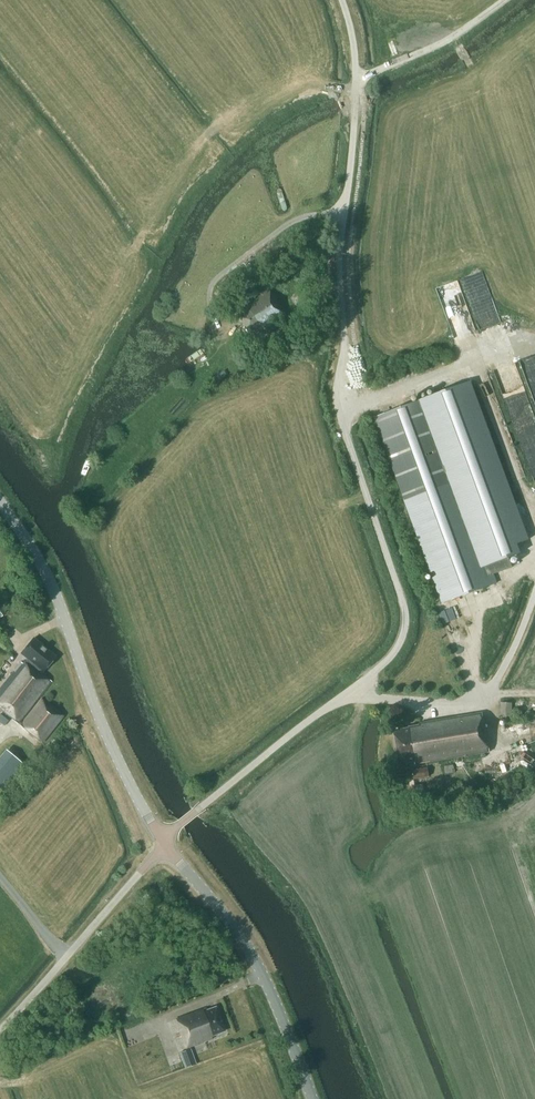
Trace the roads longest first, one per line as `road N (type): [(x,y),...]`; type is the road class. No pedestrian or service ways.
road 1 (unclassified): [(164,844),(303,722),(351,695),(406,622),(336,386),(344,343),(338,269),(357,81),(343,0)]
road 2 (tertiary): [(164,844),(106,735),(58,600),(0,504)]
road 3 (tertiary): [(312,1098),(256,958),(164,844)]
road 4 (unclassified): [(0,1029),(164,844)]
road 5 (track): [(506,0),(452,37),(357,81)]

